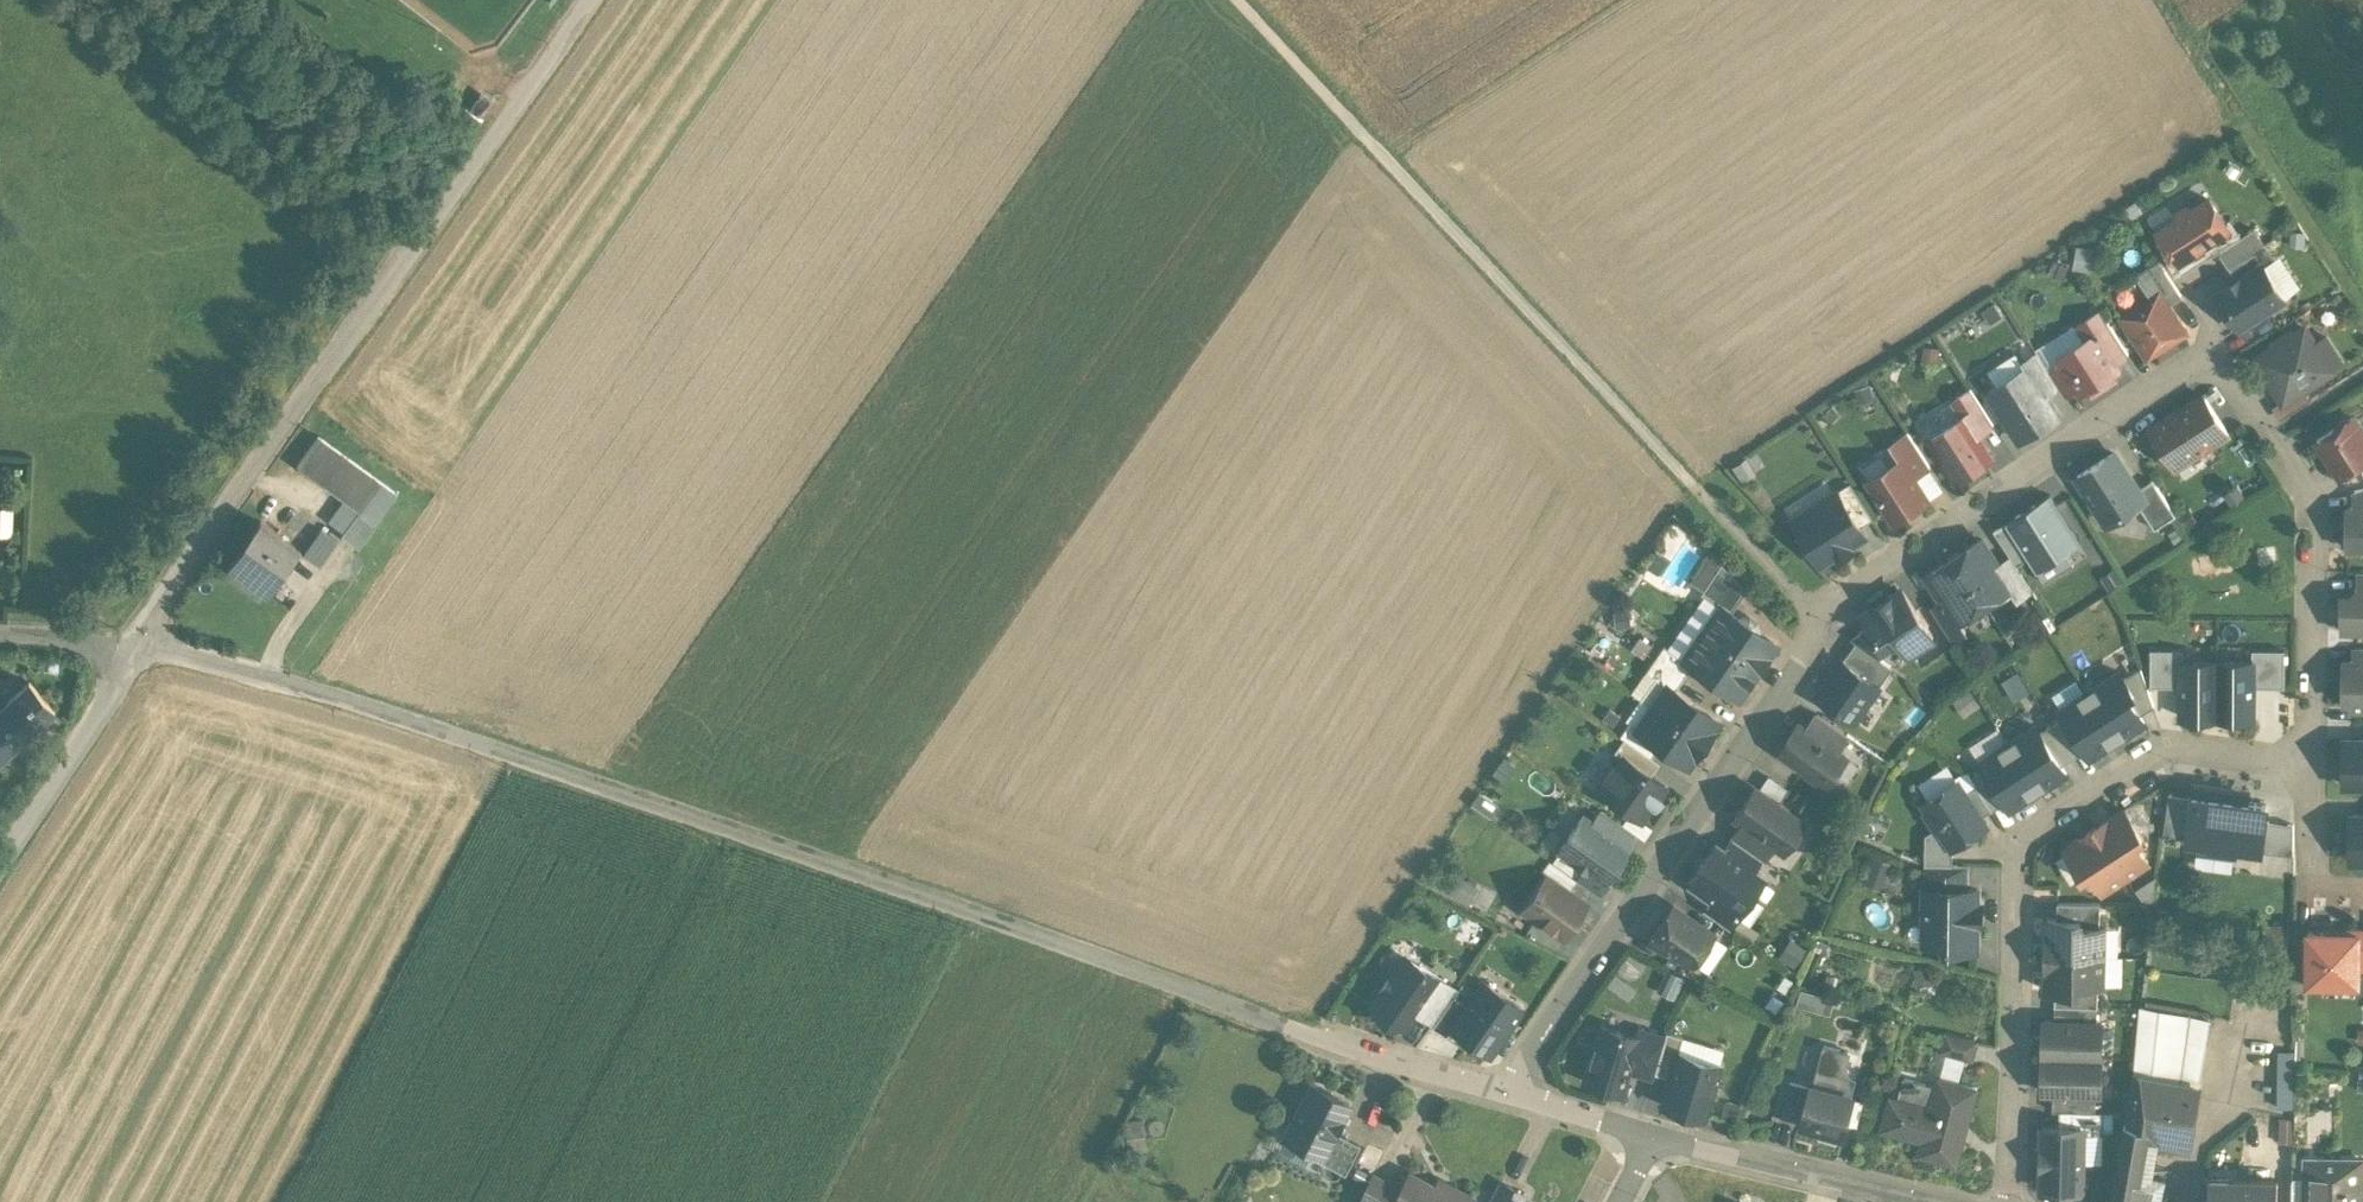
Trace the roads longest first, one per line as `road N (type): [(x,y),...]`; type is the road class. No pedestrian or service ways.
road 1 (residential): [(2306,748),(2313,499),(2240,383),(2214,364),(2191,364),(1835,596),(1820,613),(1798,668),(1629,900),(1522,1063),(1509,1097)]
road 2 (residential): [(1509,1097),(263,671),(141,646)]
road 3 (track): [(1820,613),(1241,0)]
road 4 (unclassified): [(584,0),(159,606),(141,646)]
road 5 (residential): [(2008,1201),(2018,875),(2027,836),(2170,753),(2285,759),(2306,748)]
road 6 (track): [(2362,303),(2165,0)]
road 7 (residential): [(1920,1201),(1649,1138)]
road 8 (residential): [(141,646),(0,855)]
road 9 (residential): [(1649,1138),(1509,1097)]
road 10 (residential): [(2306,748),(2311,878)]

